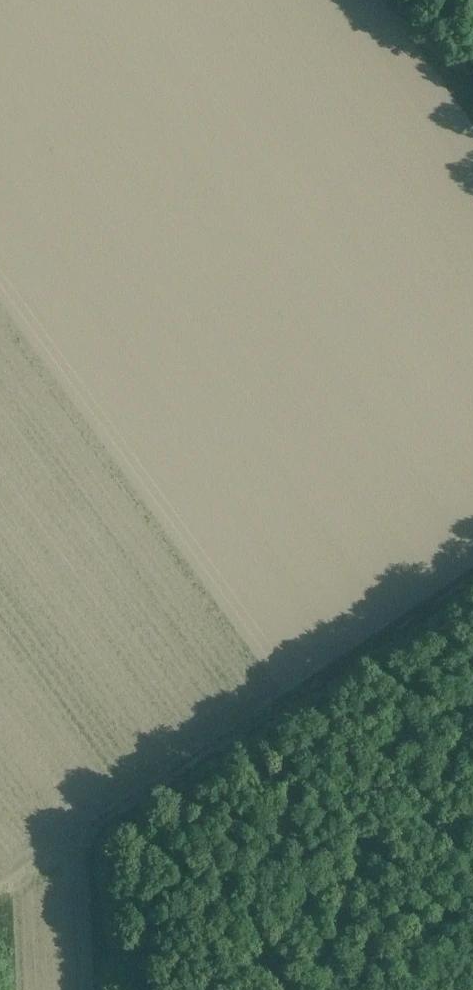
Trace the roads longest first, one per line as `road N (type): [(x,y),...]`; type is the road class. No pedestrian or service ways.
road 1 (track): [(387,0),(472,117)]

